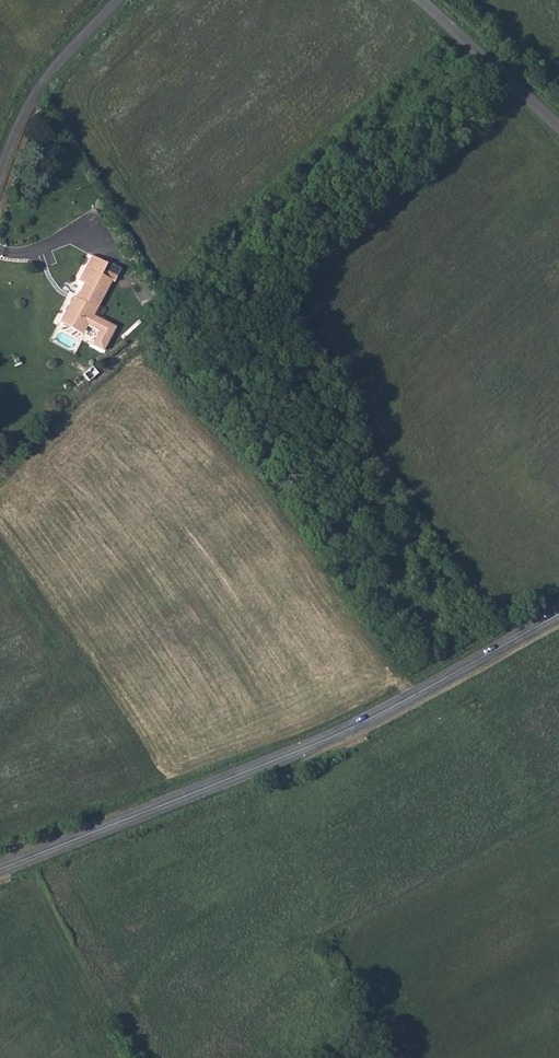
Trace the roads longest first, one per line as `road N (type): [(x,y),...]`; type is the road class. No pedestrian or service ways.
road 1 (tertiary): [(0,868),(355,726),(558,613)]
road 2 (unclassified): [(116,0),(40,84),(0,179)]
road 3 (unclassified): [(420,0),(558,128)]

